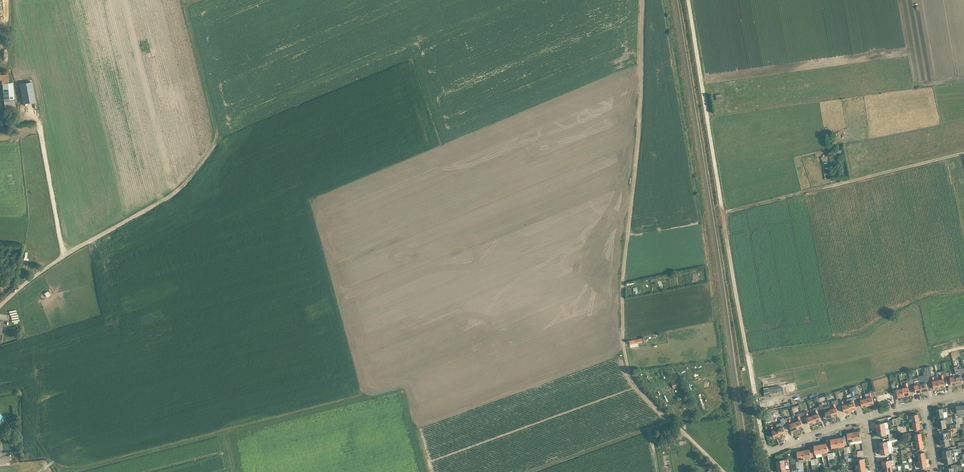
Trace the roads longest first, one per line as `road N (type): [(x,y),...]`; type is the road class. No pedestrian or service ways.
road 1 (track): [(640,0),(624,342),(640,384),(724,471)]
road 2 (track): [(195,0),(186,8),(215,141),(183,187),(65,256),(0,306)]
road 3 (track): [(754,385),(688,0)]
road 4 (track): [(723,212),(963,154)]
road 5 (track): [(530,471),(672,421)]
road 6 (track): [(36,110),(65,256)]

